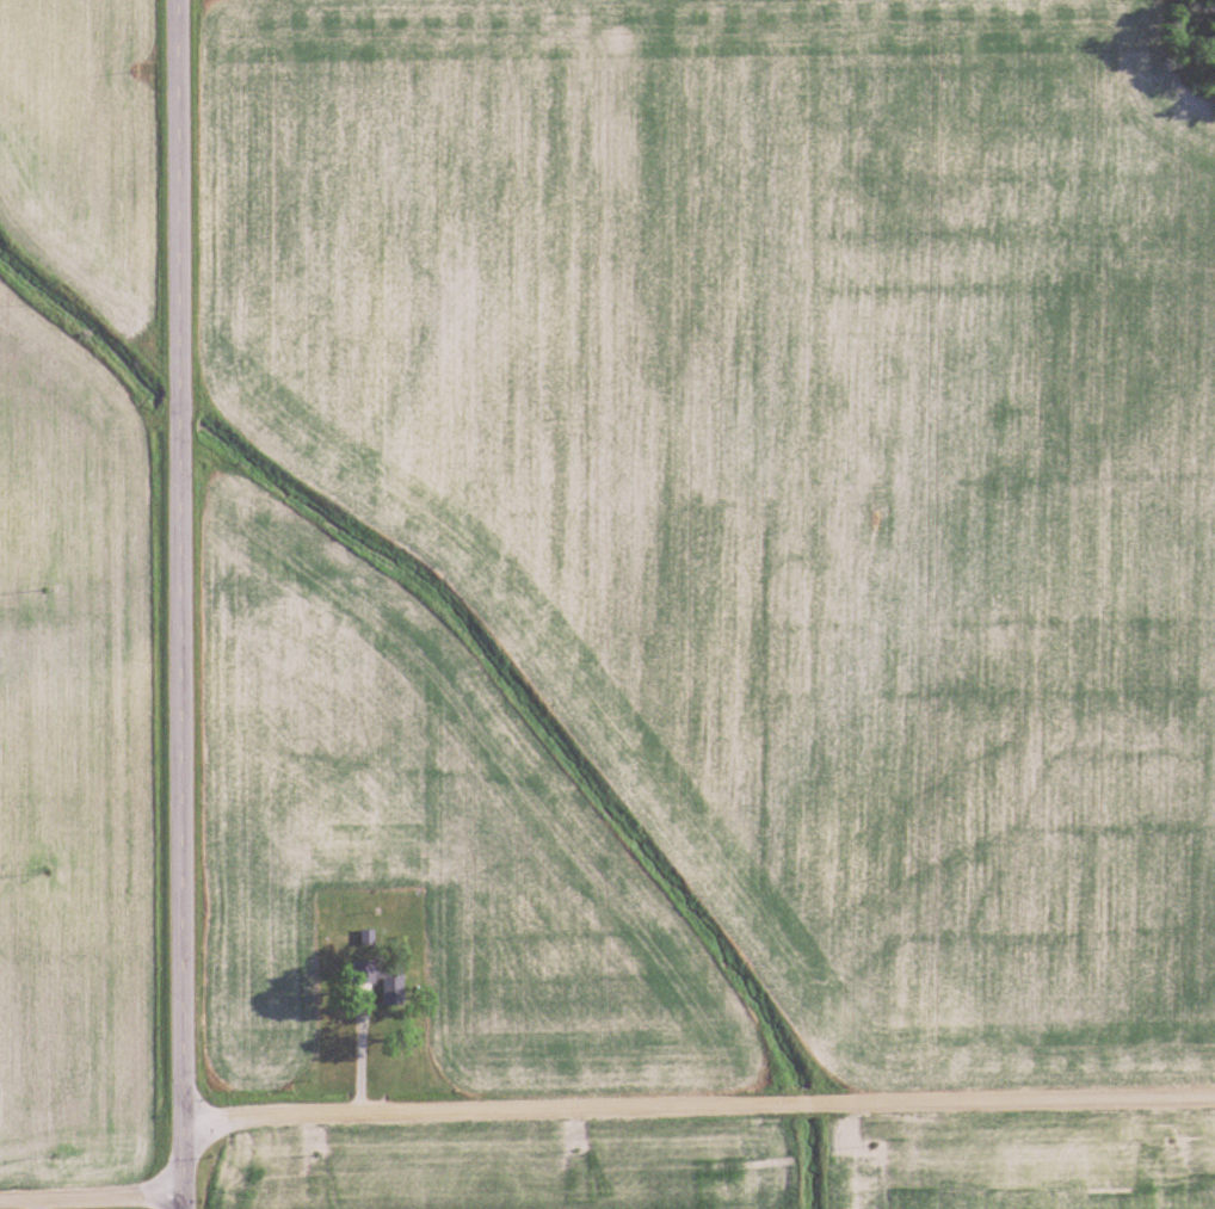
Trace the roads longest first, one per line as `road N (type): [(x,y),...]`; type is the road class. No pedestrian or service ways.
road 1 (residential): [(185,1123),(176,0)]
road 2 (residential): [(185,1123),(421,1111),(1214,1099)]
road 3 (residential): [(0,1204),(185,1205)]

